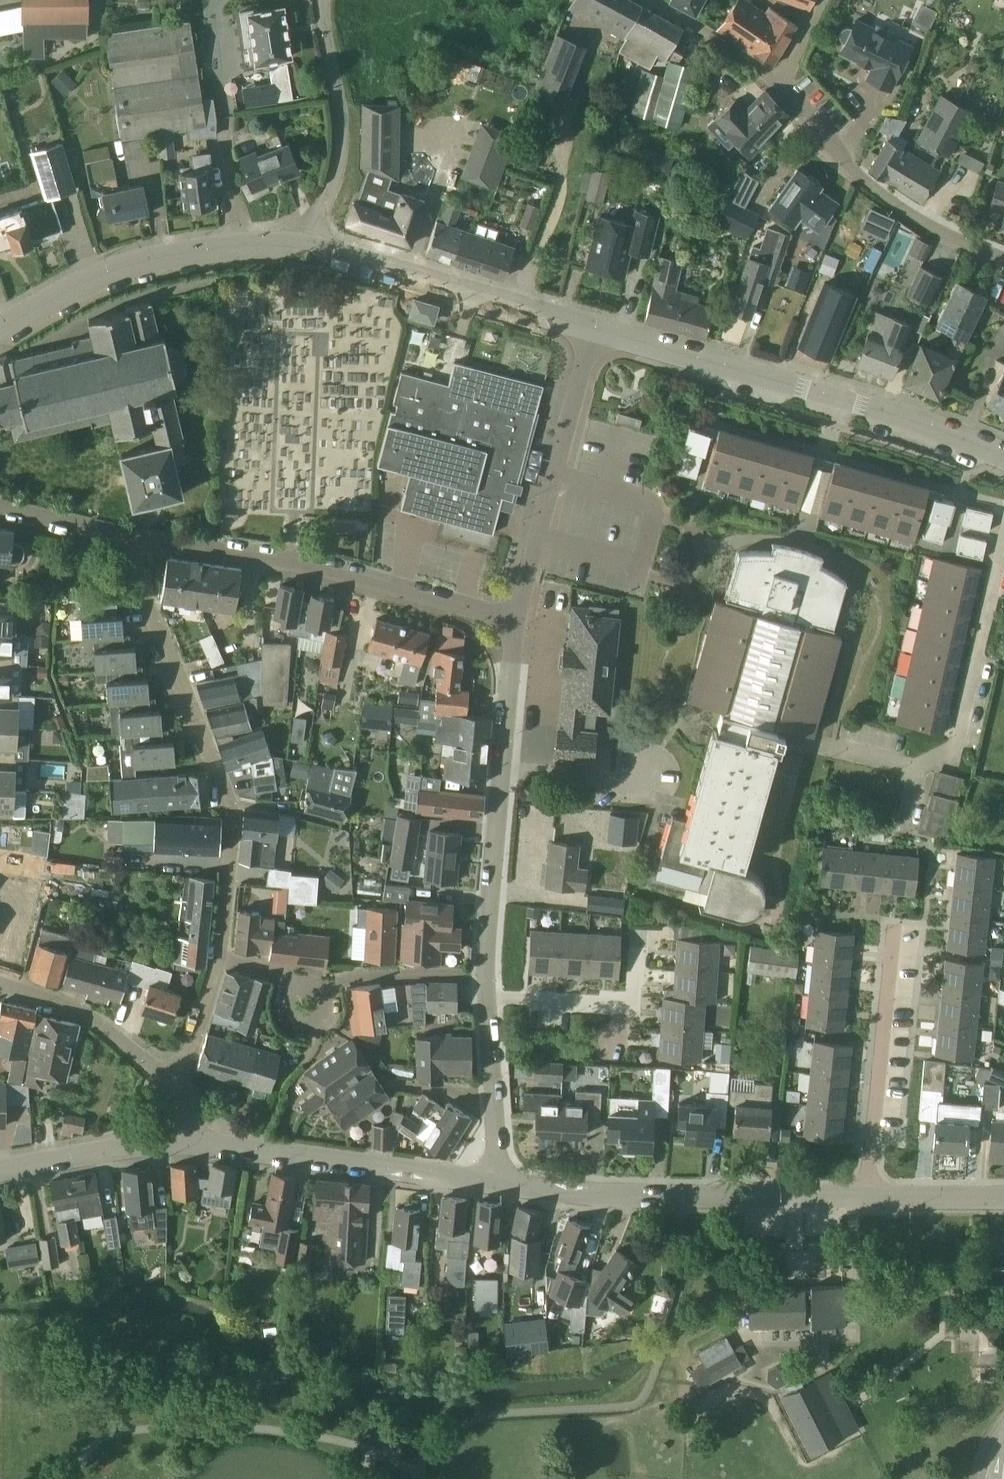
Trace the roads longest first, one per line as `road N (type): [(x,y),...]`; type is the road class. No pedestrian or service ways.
road 1 (residential): [(125,536),(233,811),(218,958)]
road 2 (tertiary): [(1003,458),(954,433),(592,328)]
road 3 (residential): [(517,617),(303,565),(125,536)]
road 4 (residential): [(866,1197),(592,1197),(496,1182)]
road 5 (residential): [(487,972),(517,617)]
road 6 (tertiary): [(0,326),(112,268),(186,253),(274,248),(313,235)]
road 7 (residential): [(496,1182),(174,1142)]
road 8 (residential): [(517,617),(592,328)]
road 9 (tertiary): [(592,328),(360,259),(313,235)]
road 10 (residential): [(1003,258),(939,234),(852,173),(782,85)]
road 11 (residential): [(866,1197),(895,920)]
road 12 (residential): [(218,958),(303,982),(487,972)]
road 13 (residential): [(916,768),(951,754),(960,730),(1003,536)]
road 14 (unclassified): [(313,235),(332,183),(340,128),(323,0)]
road 15 (residential): [(486,997),(630,1008),(634,935)]
road 16 (residential): [(170,1082),(74,1008),(0,987)]
road 17 (residential): [(496,1182),(486,997)]
road 18 (residential): [(174,1142),(0,1169)]
road 19 (residential): [(782,85),(650,0)]
road 20 (residential): [(1003,1198),(866,1197)]
road 21 (residential): [(218,958),(189,1058),(170,1082)]
road 22 (residential): [(125,536),(0,506)]

